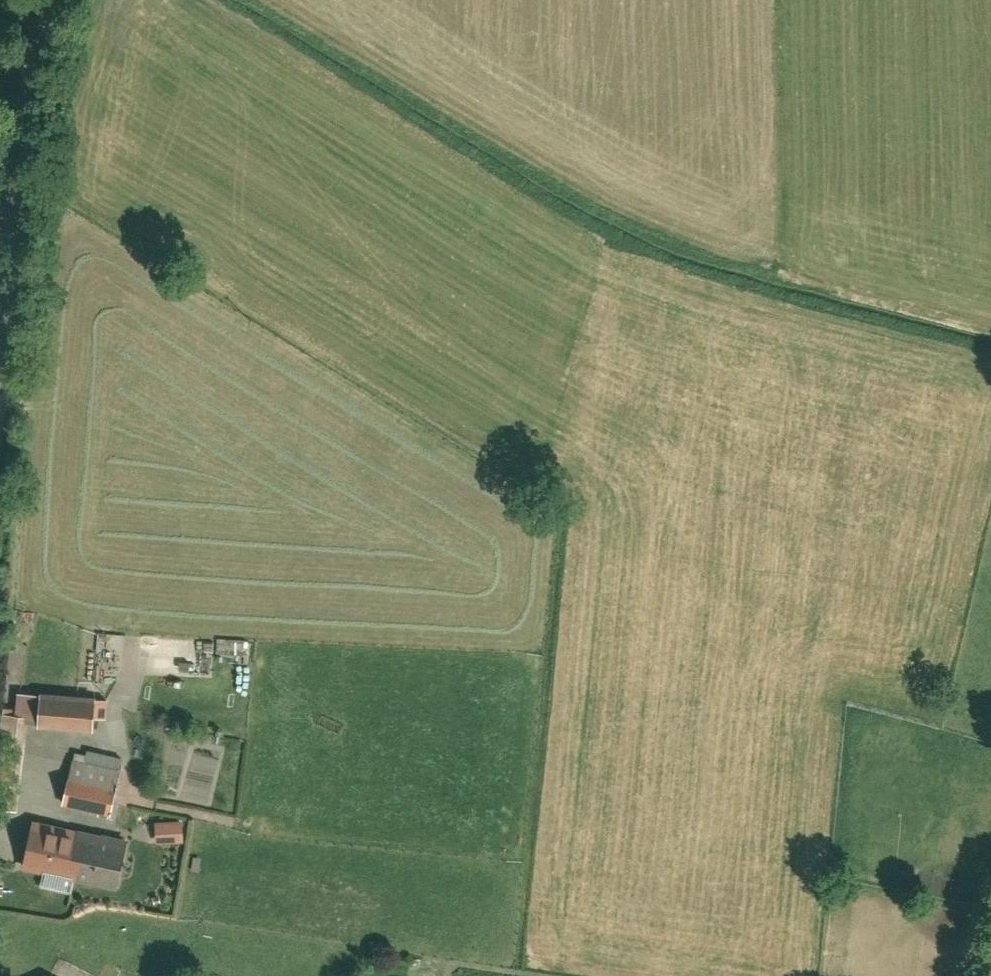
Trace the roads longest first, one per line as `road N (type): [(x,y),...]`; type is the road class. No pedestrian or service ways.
road 1 (residential): [(0,394),(21,137),(50,0)]

